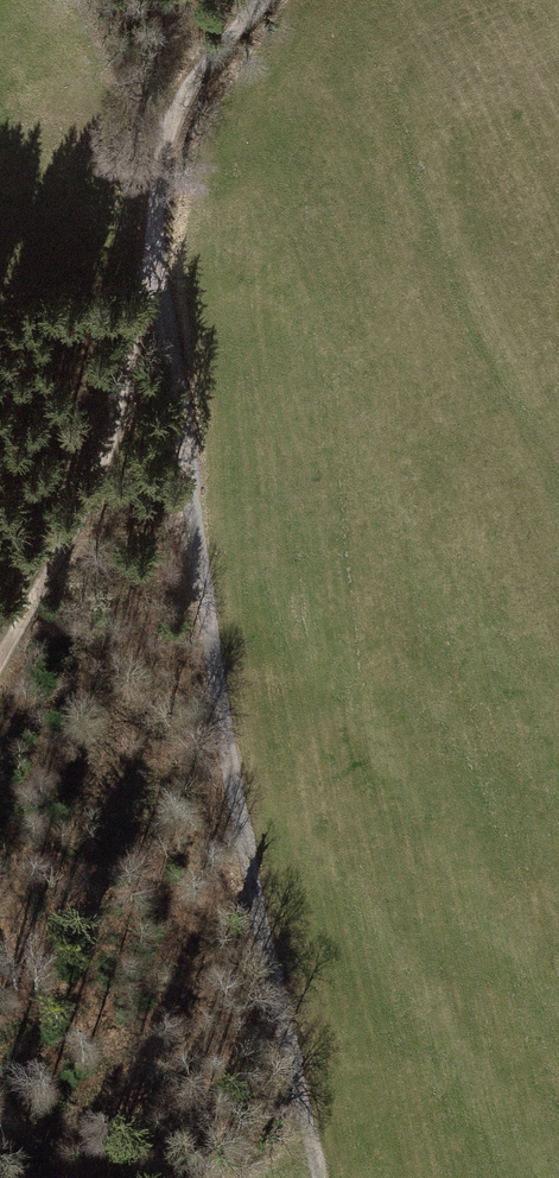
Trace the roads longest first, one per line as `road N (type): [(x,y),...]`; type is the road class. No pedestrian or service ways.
road 1 (track): [(150,278),(248,874),(318,1177)]
road 2 (track): [(0,678),(109,455),(177,109),(209,52),(255,0)]

